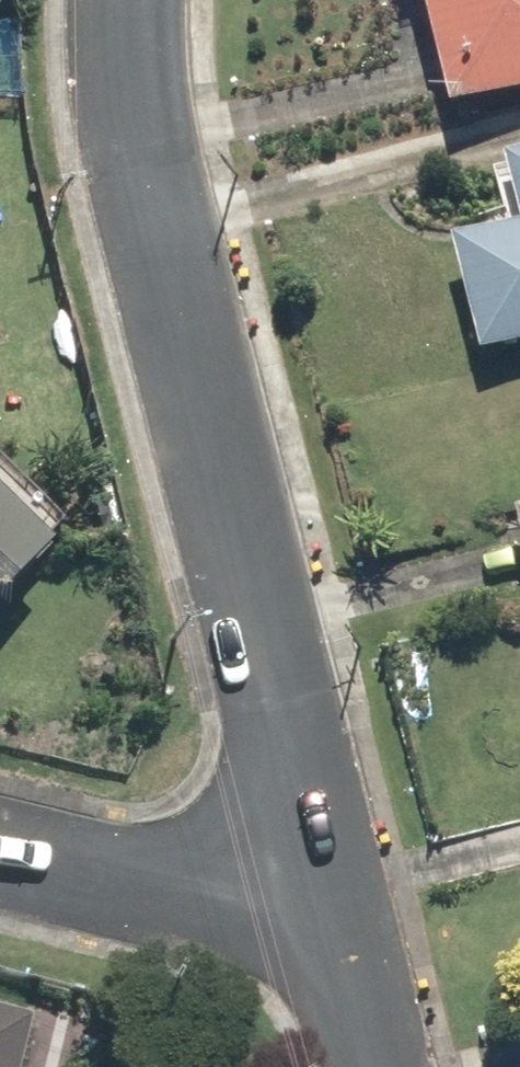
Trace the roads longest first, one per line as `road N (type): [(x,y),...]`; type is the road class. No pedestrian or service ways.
road 1 (residential): [(334,932),(140,132),(122,0)]
road 2 (residential): [(0,850),(334,932)]
road 3 (residential): [(369,1066),(334,932)]

